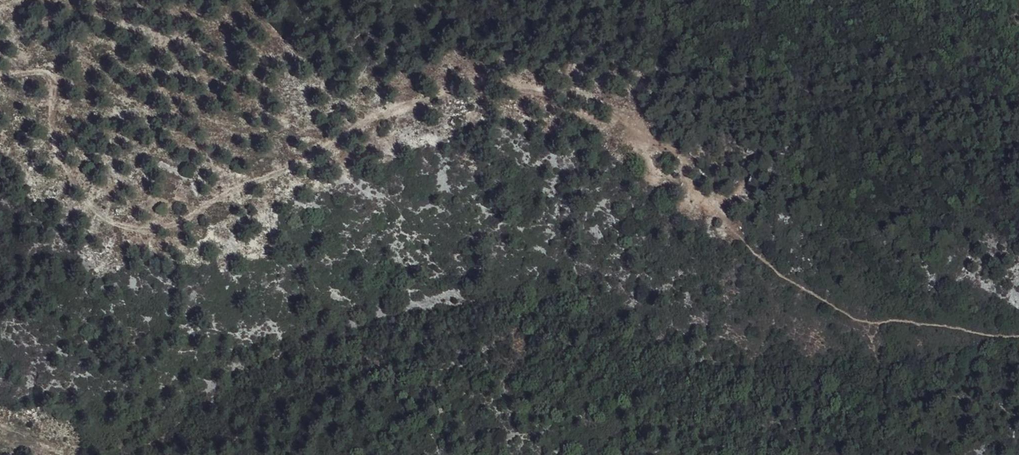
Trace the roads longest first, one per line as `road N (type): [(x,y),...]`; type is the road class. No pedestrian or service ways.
road 1 (track): [(669,143),(636,122),(525,89),(469,91),(395,109),(333,149),(163,227),(115,220),(71,170),(60,83),(47,73),(0,76)]

